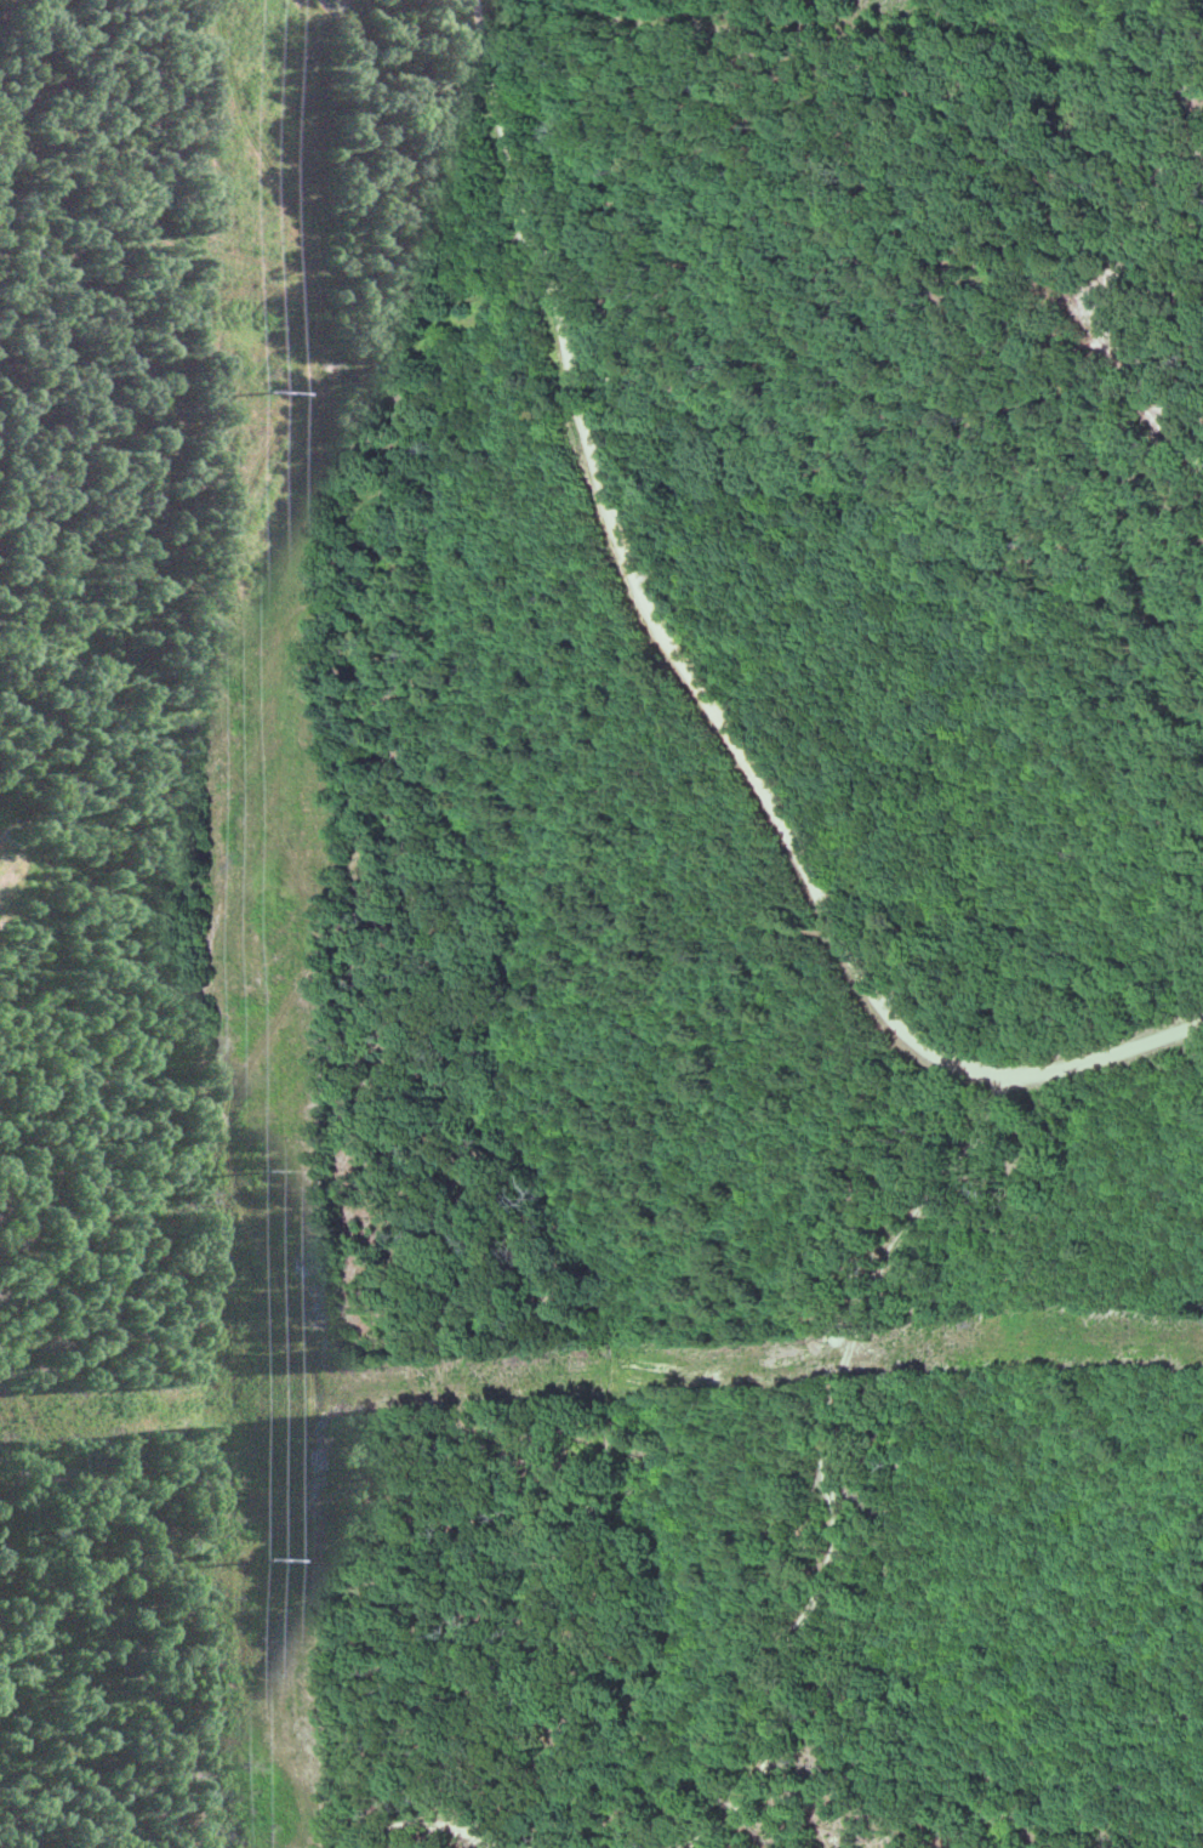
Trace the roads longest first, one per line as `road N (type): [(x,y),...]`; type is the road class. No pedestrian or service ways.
road 1 (residential): [(1202,1020),(1054,1074),(962,1069),(836,942),(616,513),(484,0)]
road 2 (track): [(1005,1071),(877,1267),(817,1439),(836,1543),(760,1781),(692,1847)]
road 3 (track): [(494,1847),(414,1824),(361,1847)]

